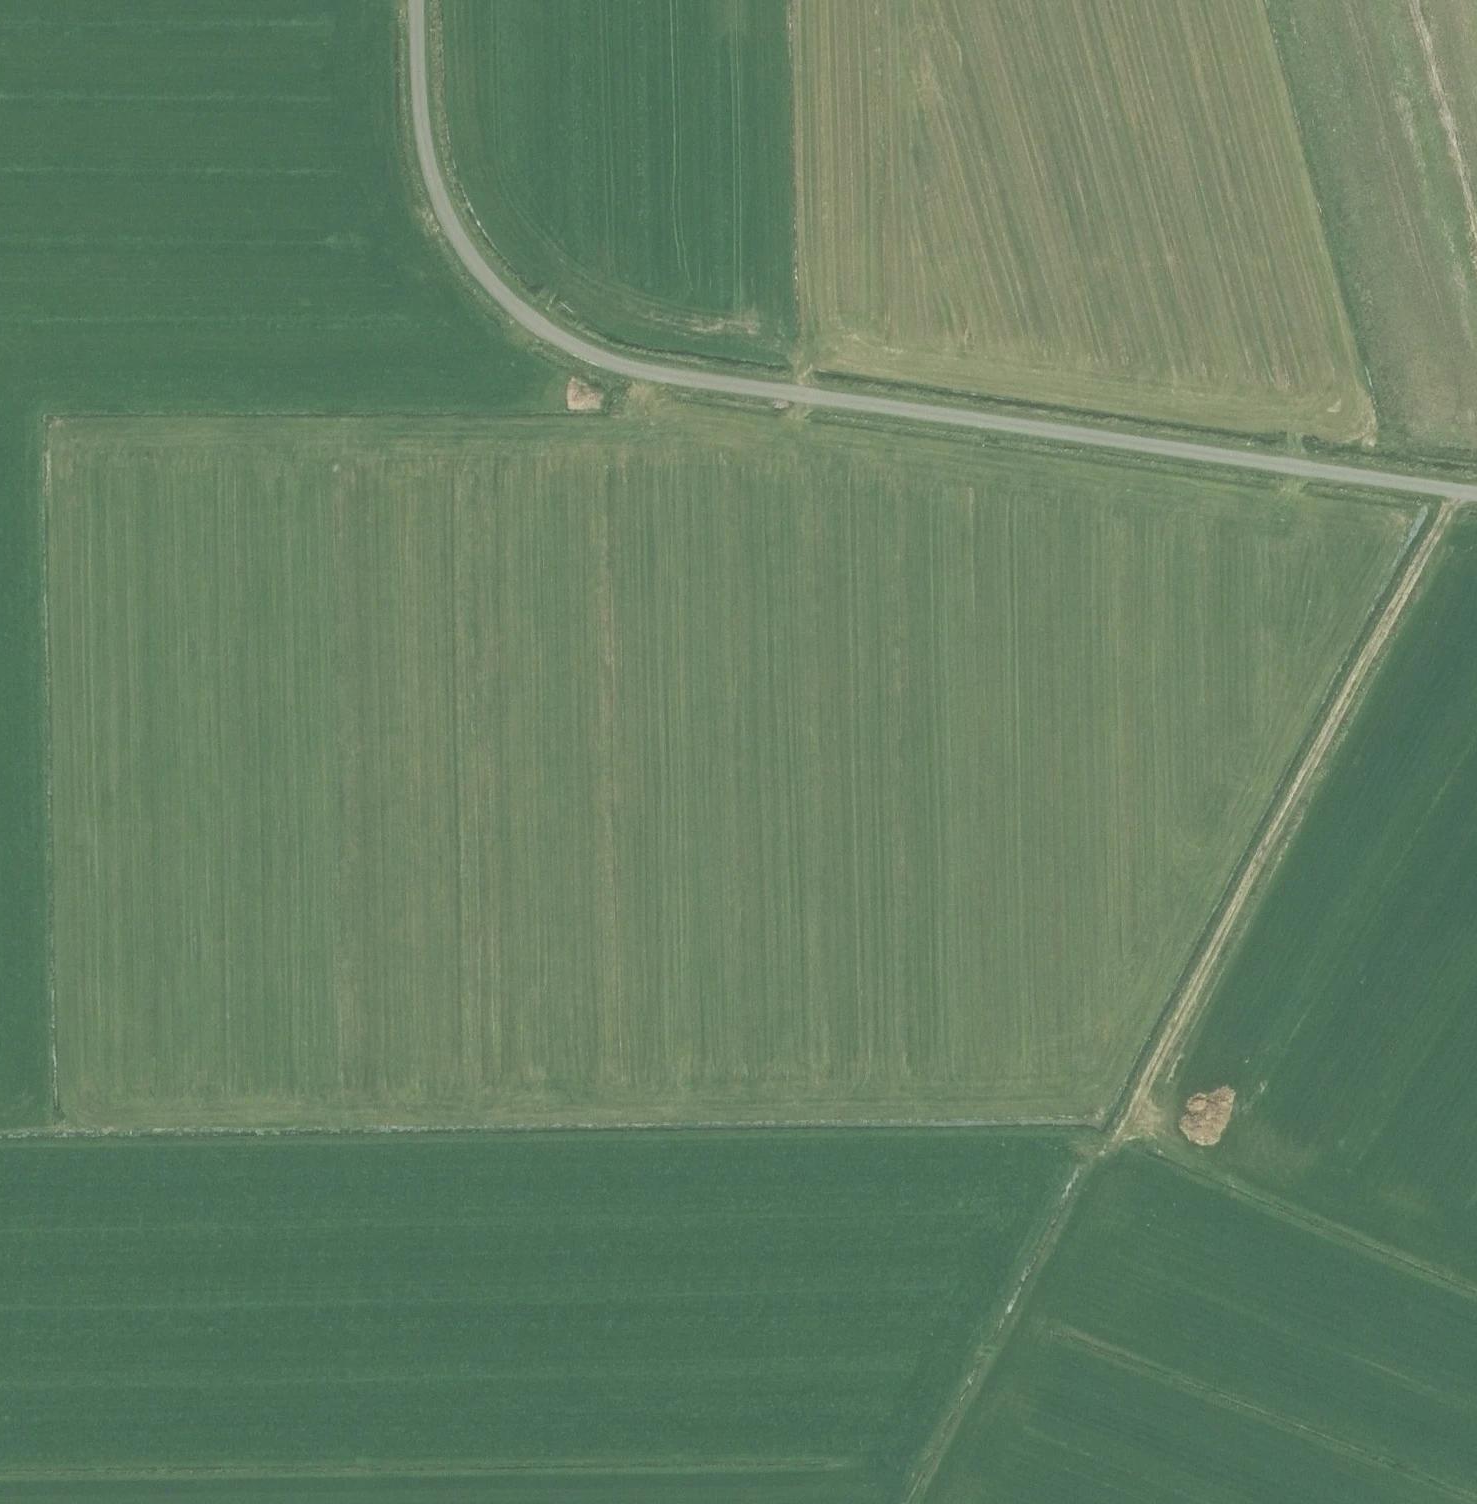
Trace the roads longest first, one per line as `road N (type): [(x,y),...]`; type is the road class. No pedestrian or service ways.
road 1 (unclassified): [(1476,493),(608,361),(509,303),(451,229),(424,152),(418,0)]

